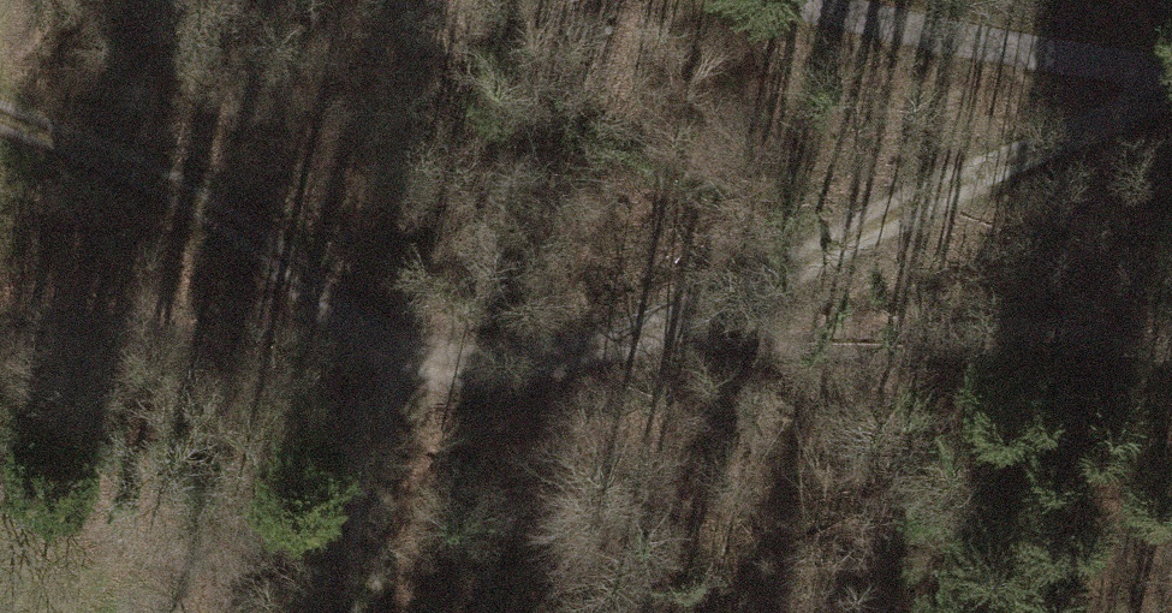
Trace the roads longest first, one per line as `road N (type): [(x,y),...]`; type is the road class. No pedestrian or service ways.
road 1 (track): [(0,120),(229,224),(340,332),(479,383),(803,260),(1157,85)]
road 2 (track): [(612,337),(1022,336),(1171,367)]
road 3 (track): [(769,0),(1171,84)]
road 4 (track): [(340,332),(369,480),(359,612)]
road 5 (track): [(479,383),(605,612)]

